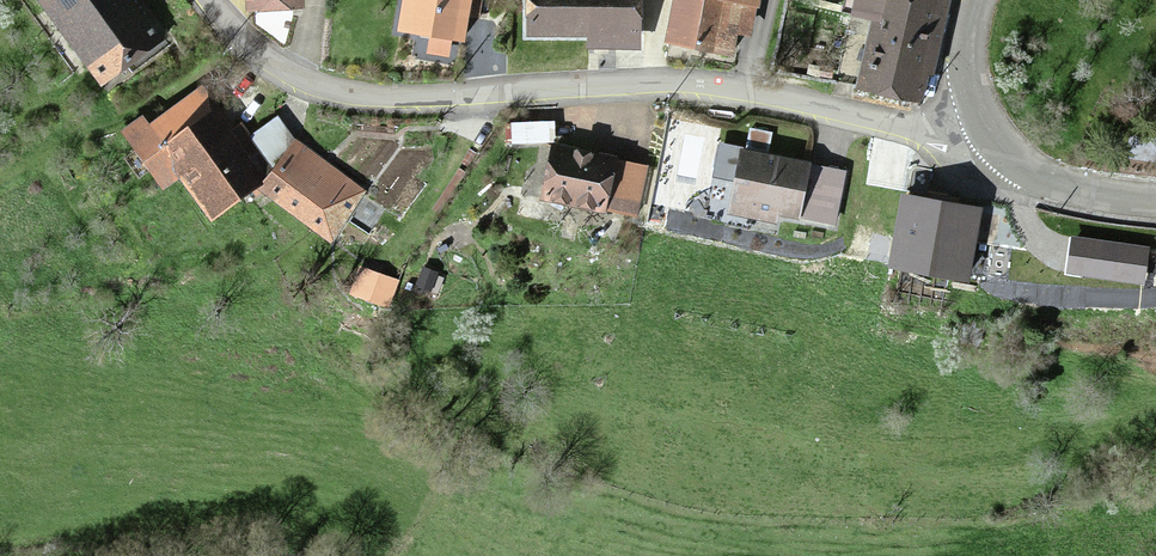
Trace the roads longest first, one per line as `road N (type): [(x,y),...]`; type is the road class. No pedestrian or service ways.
road 1 (residential): [(979,134),(937,137),(742,95),(646,84),(509,89),(419,105),(316,95),(265,70),(206,0)]
road 2 (tertiary): [(979,134),(1024,185),(1155,202)]
road 3 (tertiary): [(973,0),(961,60),(979,134)]

